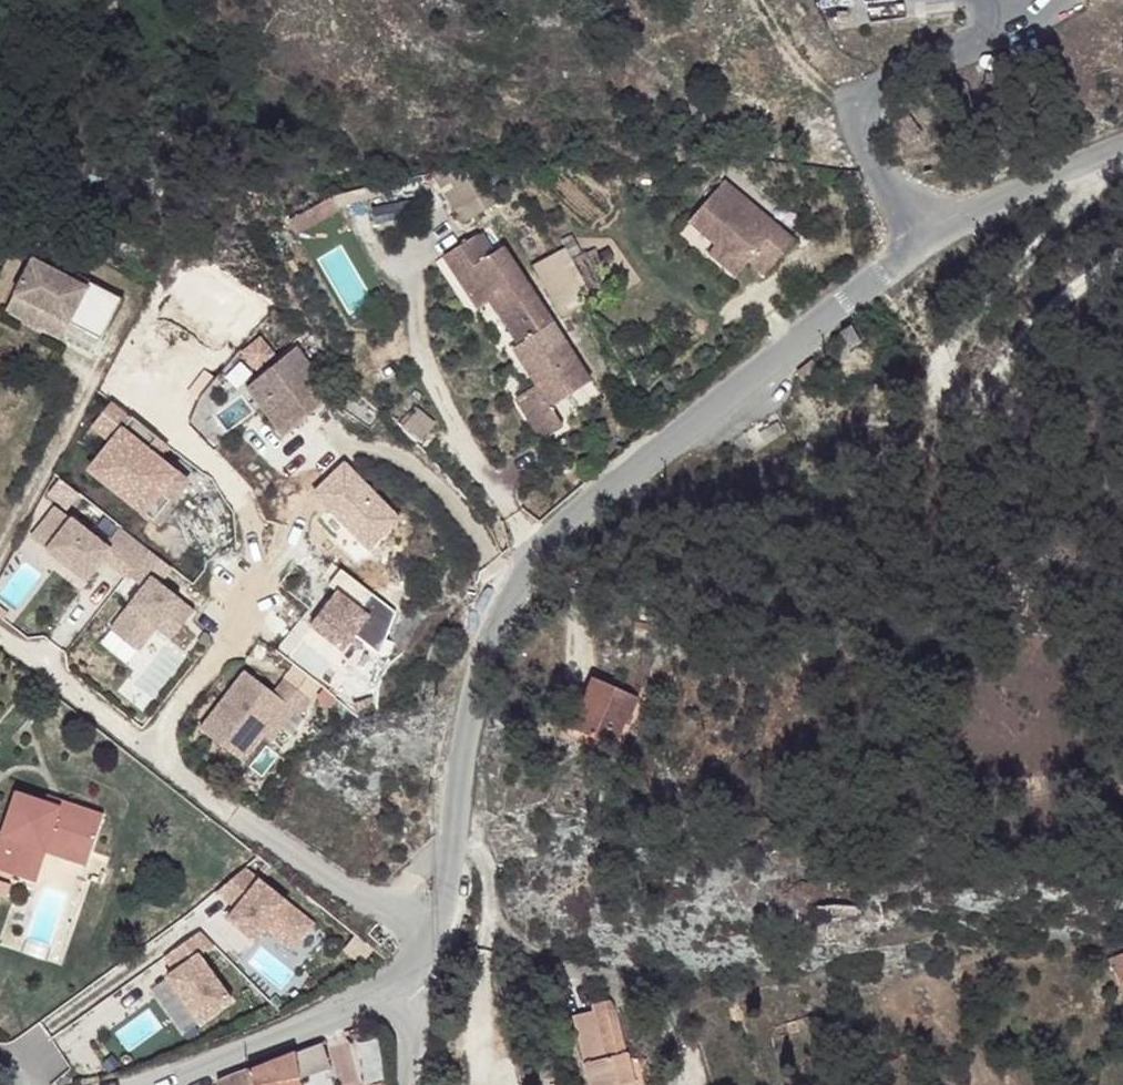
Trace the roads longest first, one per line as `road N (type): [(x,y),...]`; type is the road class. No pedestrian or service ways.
road 1 (unclassified): [(452,828),(483,664),(540,559),(789,351),(918,260),(1122,145)]
road 2 (residential): [(151,747),(362,907),(433,924)]
road 3 (residential): [(166,1084),(424,969)]
road 4 (residential): [(452,828),(484,853),(490,889),(475,1084)]
road 5 (residential): [(151,747),(251,610),(260,553)]
road 6 (residential): [(0,634),(151,747)]

